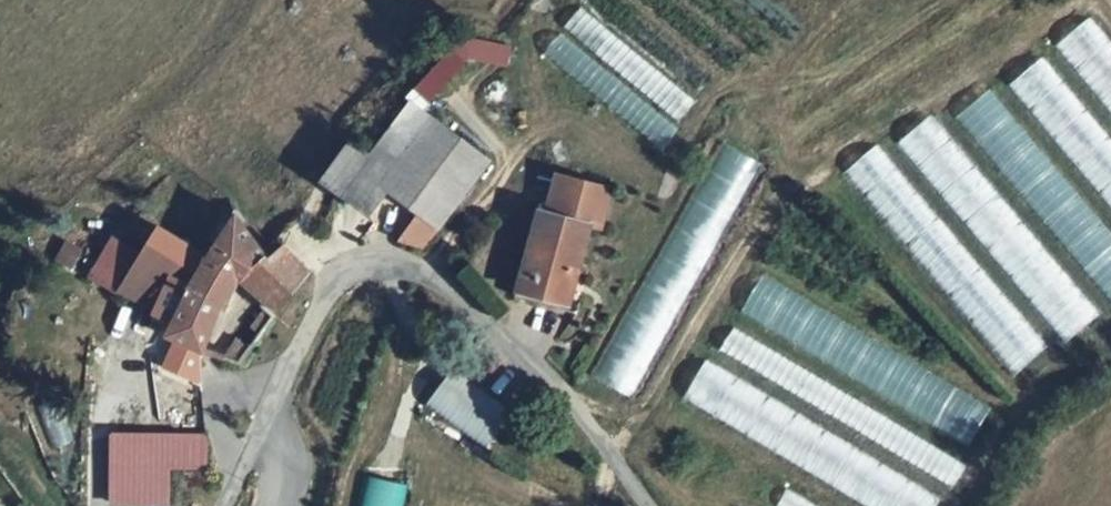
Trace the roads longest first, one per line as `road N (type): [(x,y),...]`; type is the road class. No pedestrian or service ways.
road 1 (unclassified): [(648,505),(539,368),(456,298),(407,272),(365,272),(333,292),(229,505)]

